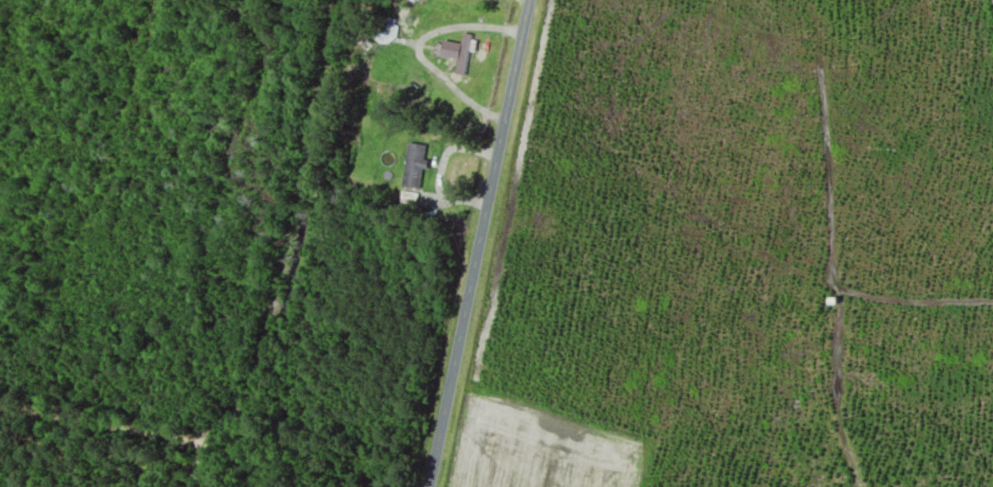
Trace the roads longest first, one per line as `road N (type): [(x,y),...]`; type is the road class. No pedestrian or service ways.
road 1 (track): [(637,486),(649,442),(475,394),(556,0)]
road 2 (residential): [(430,486),(529,0)]
road 3 (track): [(992,302),(849,293),(833,274),(821,69)]
road 4 (track): [(849,293),(834,346),(840,416),(864,486)]

